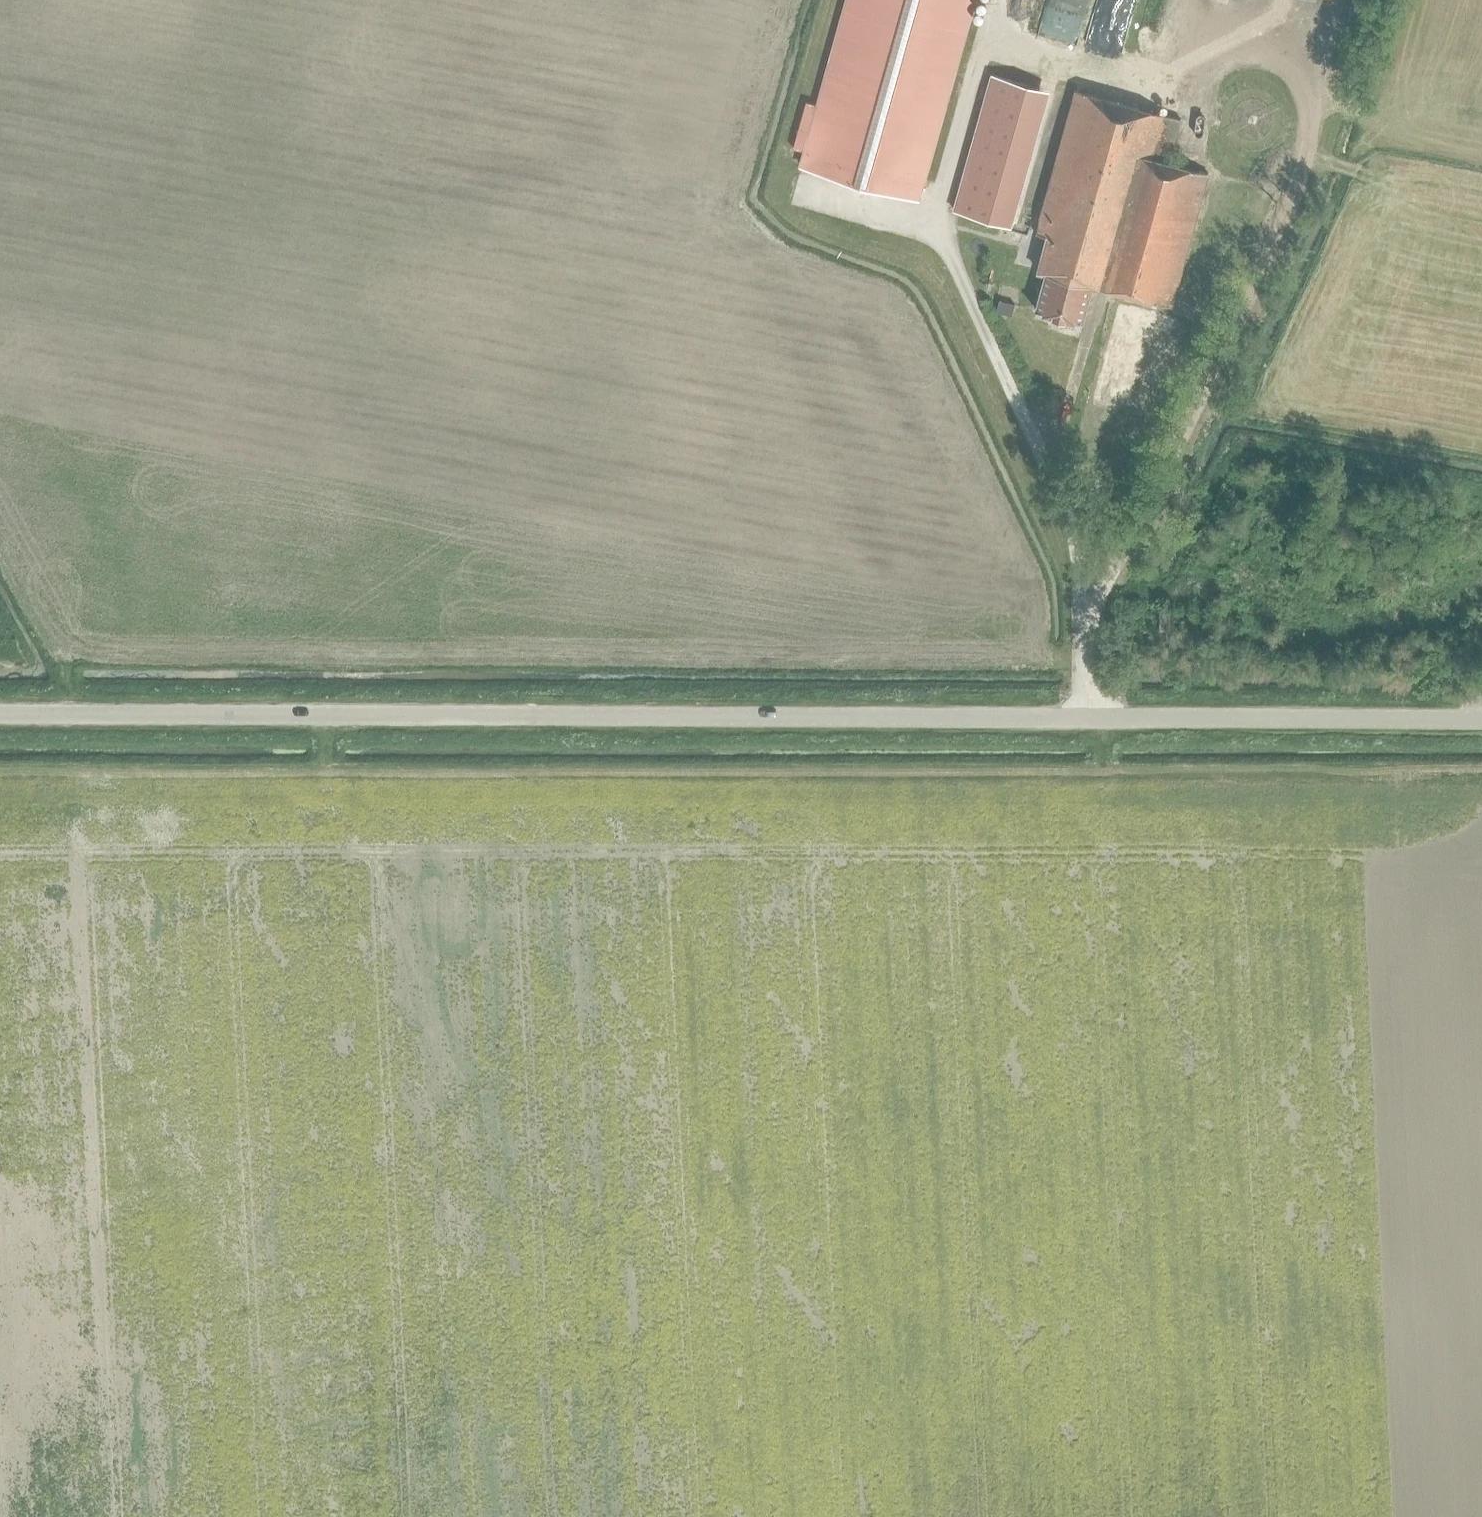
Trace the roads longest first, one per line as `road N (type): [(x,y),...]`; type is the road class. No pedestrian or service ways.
road 1 (tertiary): [(0,701),(1481,713)]

